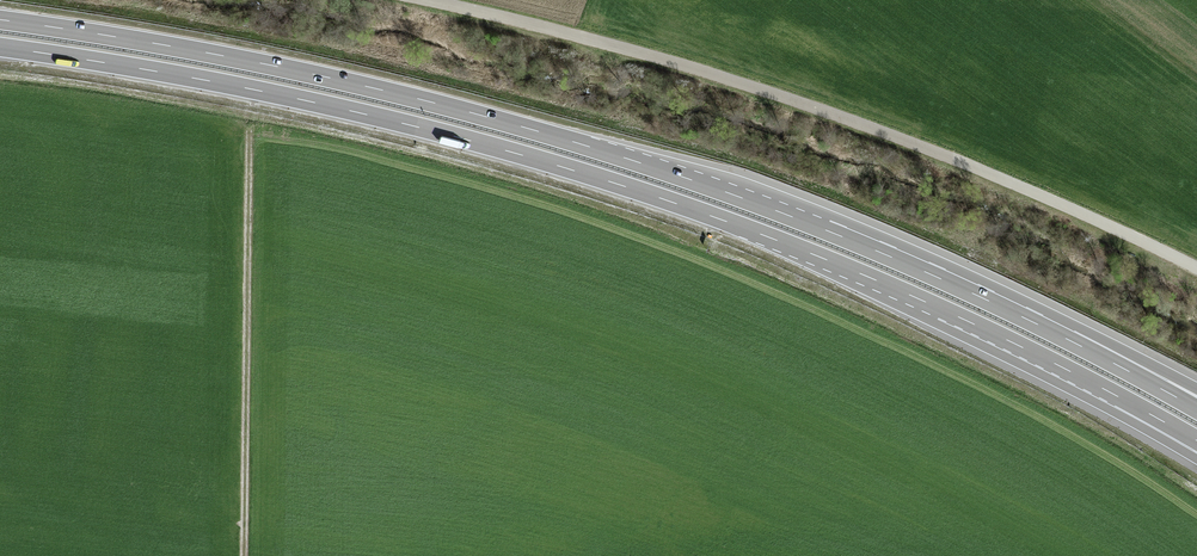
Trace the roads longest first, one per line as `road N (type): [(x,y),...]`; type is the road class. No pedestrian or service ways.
road 1 (motorway): [(0,47),(306,101),(588,175),(827,260),(1136,407)]
road 2 (motorway): [(1064,337),(777,211),(511,123),(312,74),(0,20)]
road 3 (track): [(462,0),(698,65),(980,169),(1196,263)]
road 4 (track): [(244,555),(249,136)]
road 5 (motorway): [(1196,409),(1064,337)]
road 6 (motorway): [(1196,395),(1064,337)]

